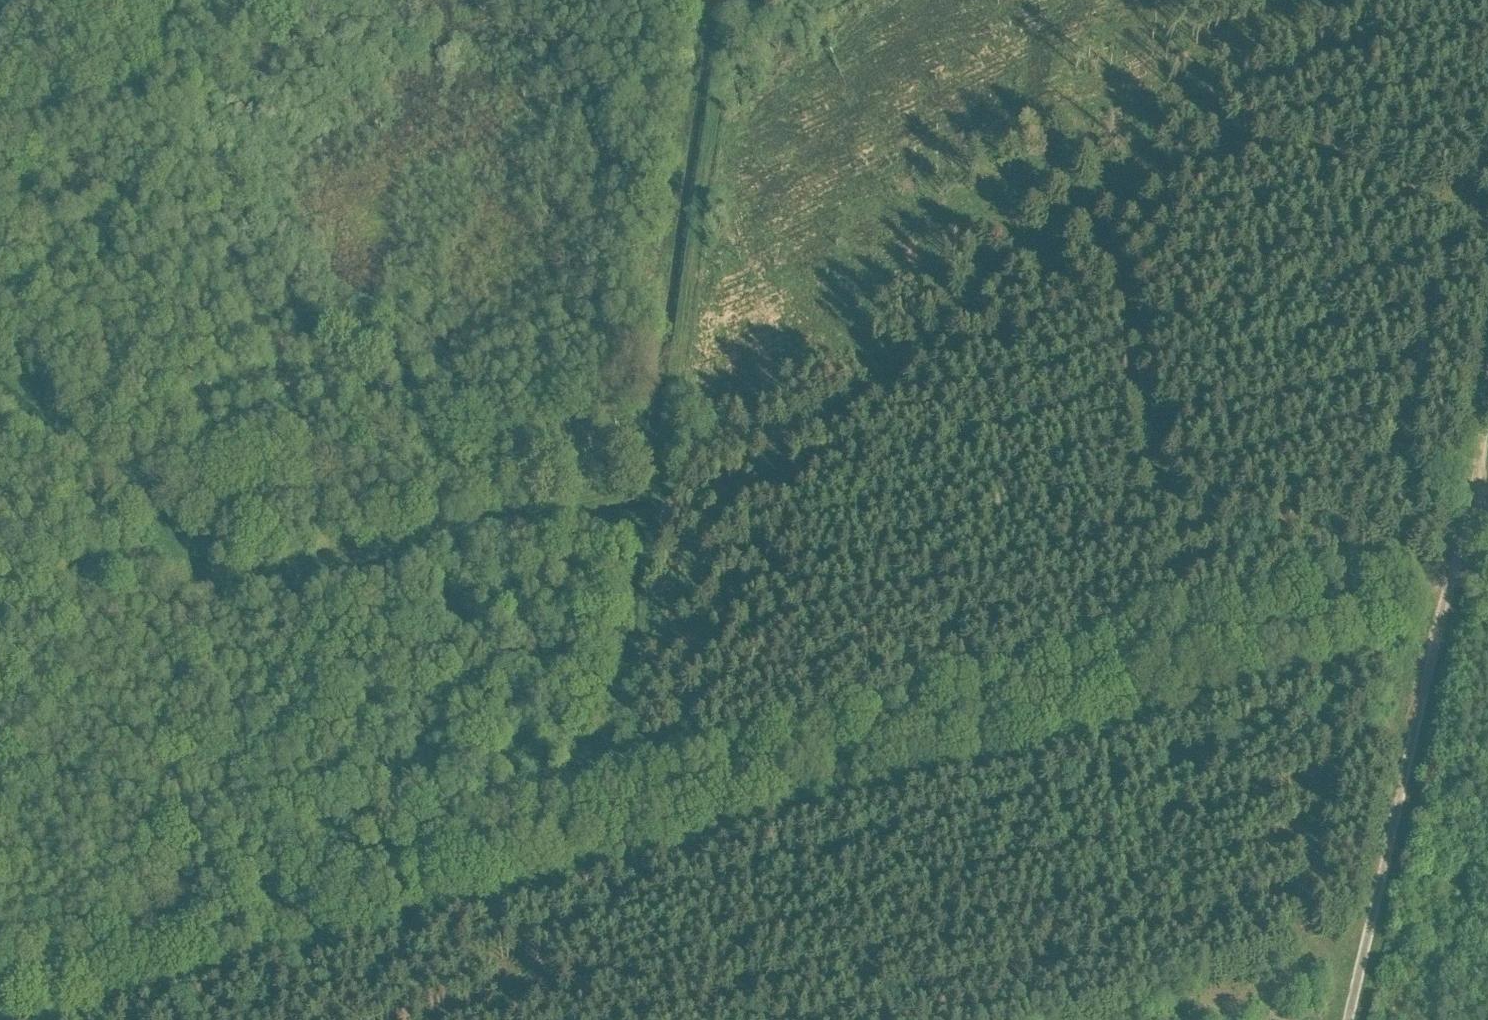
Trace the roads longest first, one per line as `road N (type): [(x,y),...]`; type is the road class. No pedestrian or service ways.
road 1 (track): [(1487,223),(1320,167),(1139,175),(1018,268),(912,383),(847,434),(801,455),(734,465),(666,462),(355,521),(0,212)]
road 2 (track): [(1447,590),(1420,557),(1385,542),(1241,556),(1201,545),(1170,516),(1140,420),(1126,312),(1095,232),(1067,189),(1045,110),(1043,68),(1071,0)]

